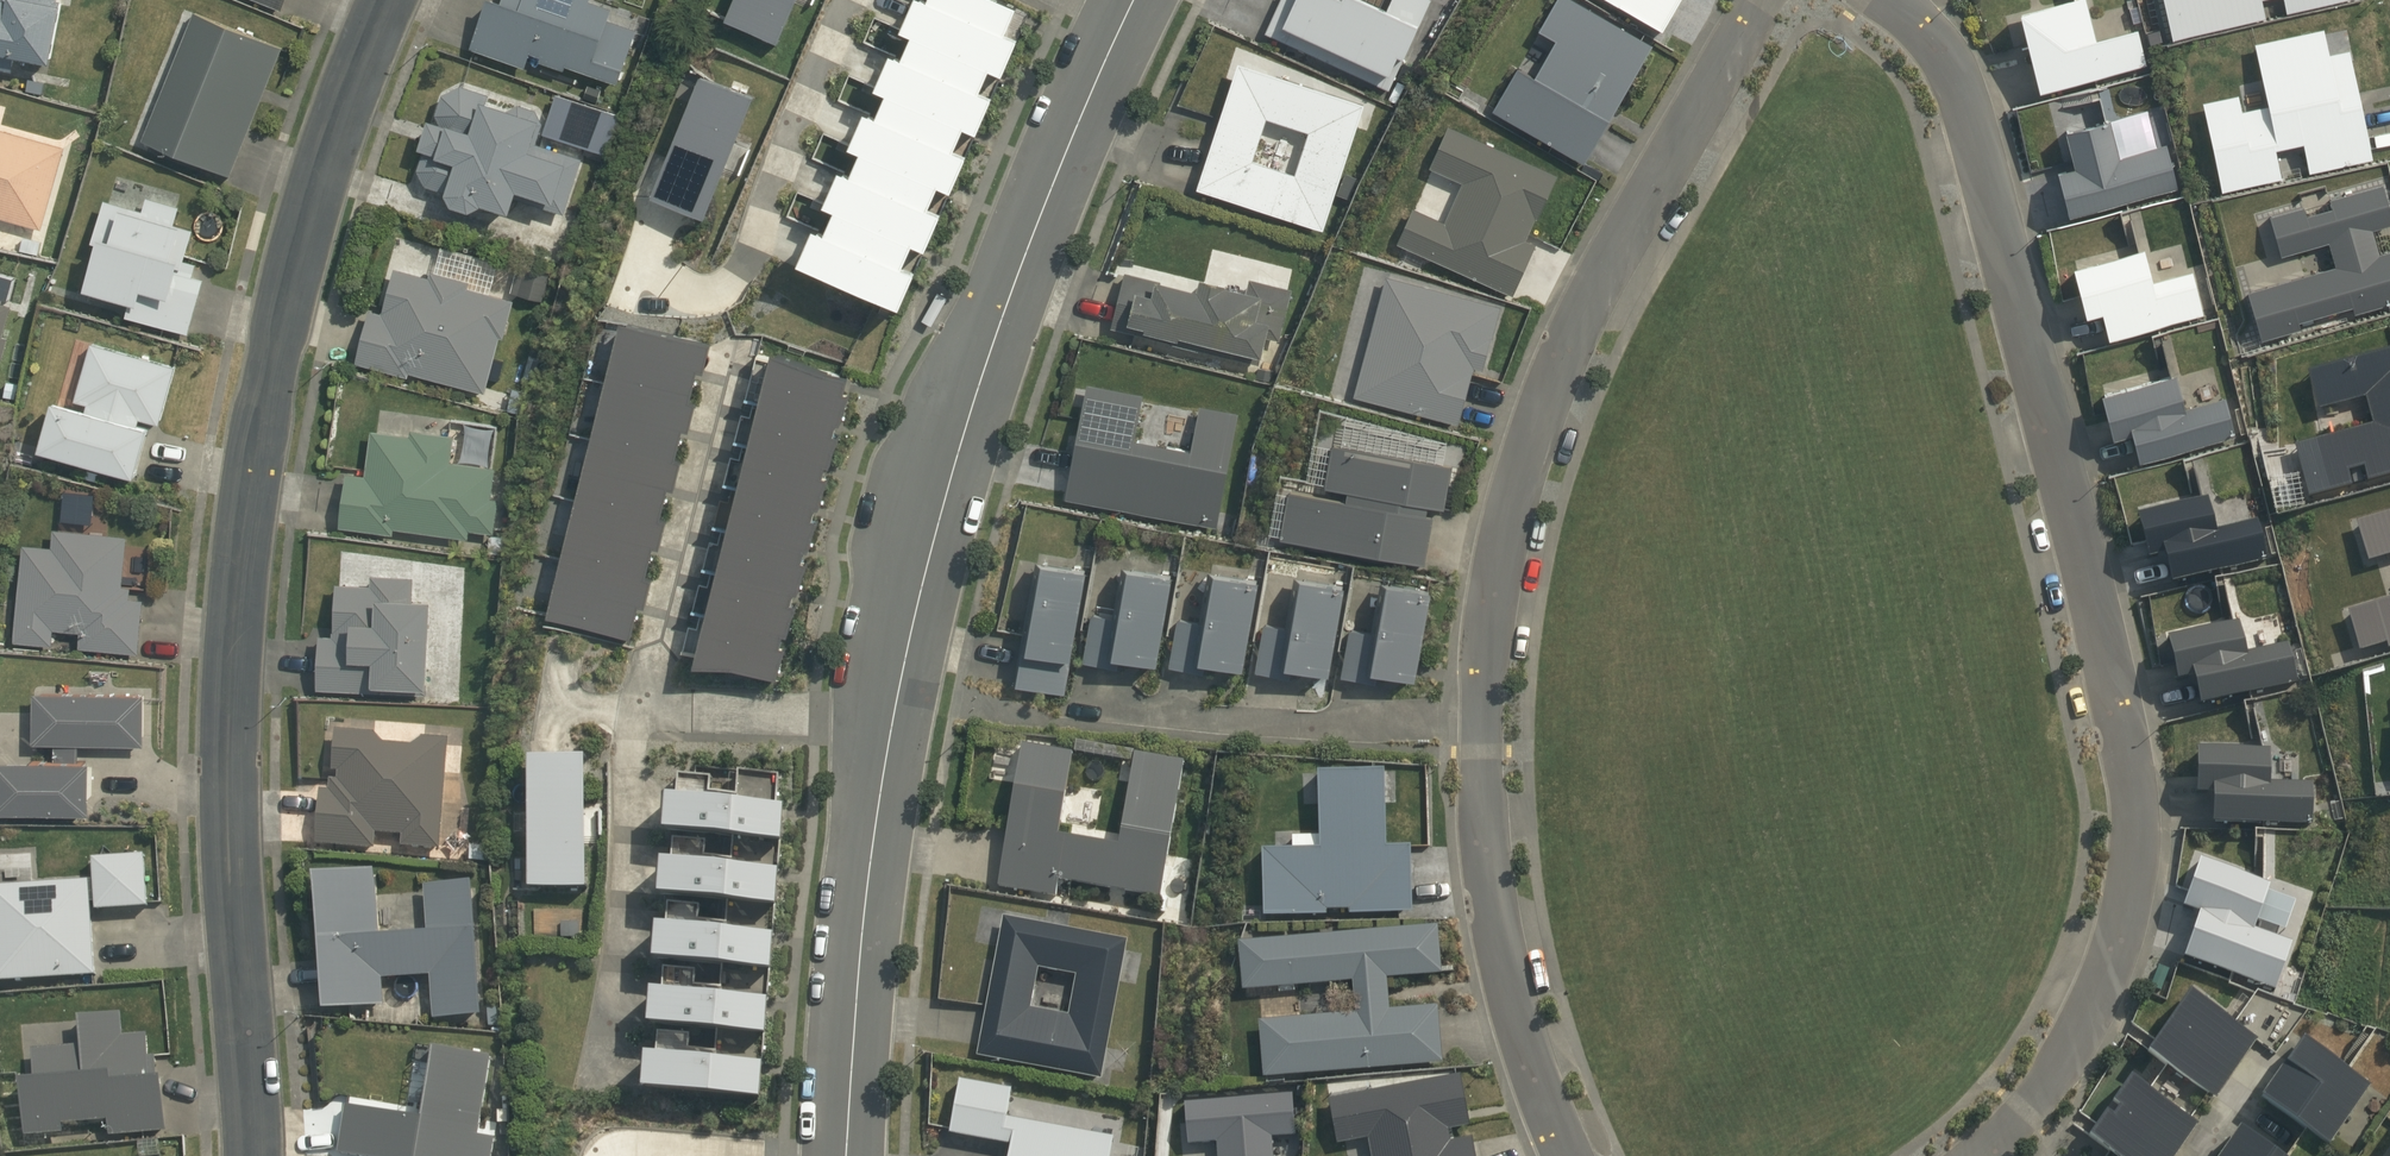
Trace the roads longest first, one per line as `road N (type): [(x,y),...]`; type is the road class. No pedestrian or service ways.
road 1 (residential): [(1984,1155),(2027,1112),(2078,1032),(2121,915),(2136,815),(2050,423),(1969,113),(1949,69),(1884,0)]
road 2 (residential): [(1580,1155),(1548,1080),(1493,853),(1479,754),(1505,557),(1597,290),(1768,0)]
road 3 (residential): [(1138,0),(952,428),(885,718),(847,1155)]
road 4 (residential): [(253,1155),(243,612),(269,396),(314,208),(385,0)]

